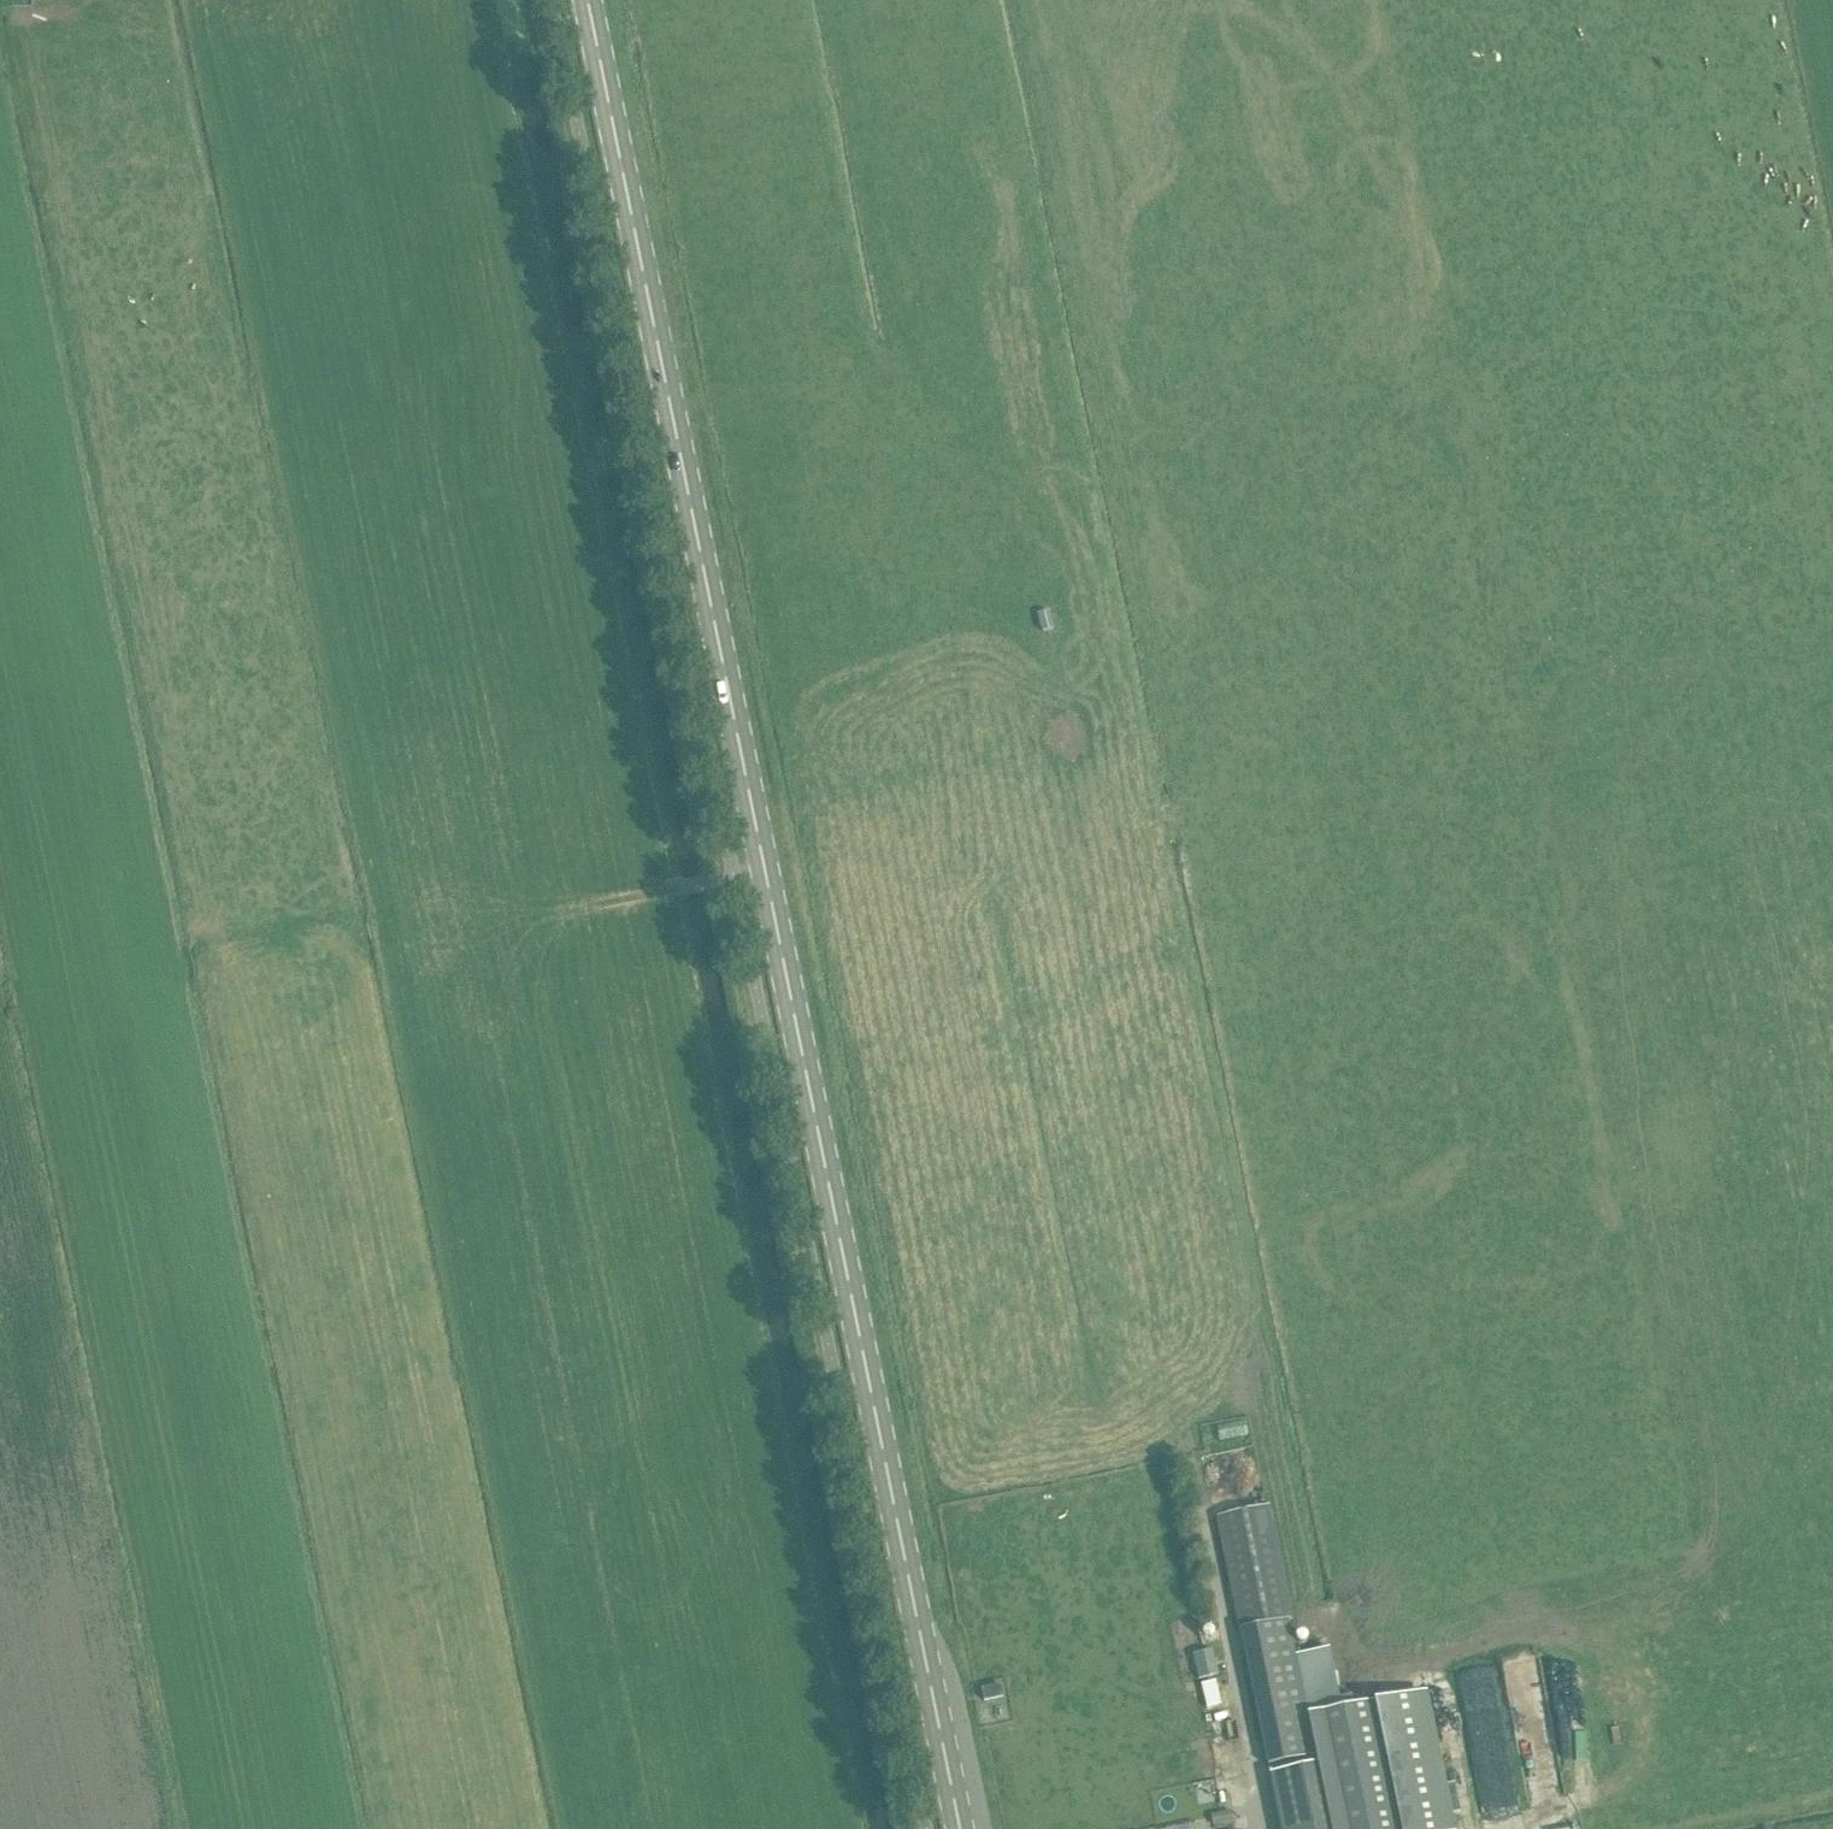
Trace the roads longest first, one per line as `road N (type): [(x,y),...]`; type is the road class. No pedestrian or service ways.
road 1 (primary): [(963,1828),(589,0)]

